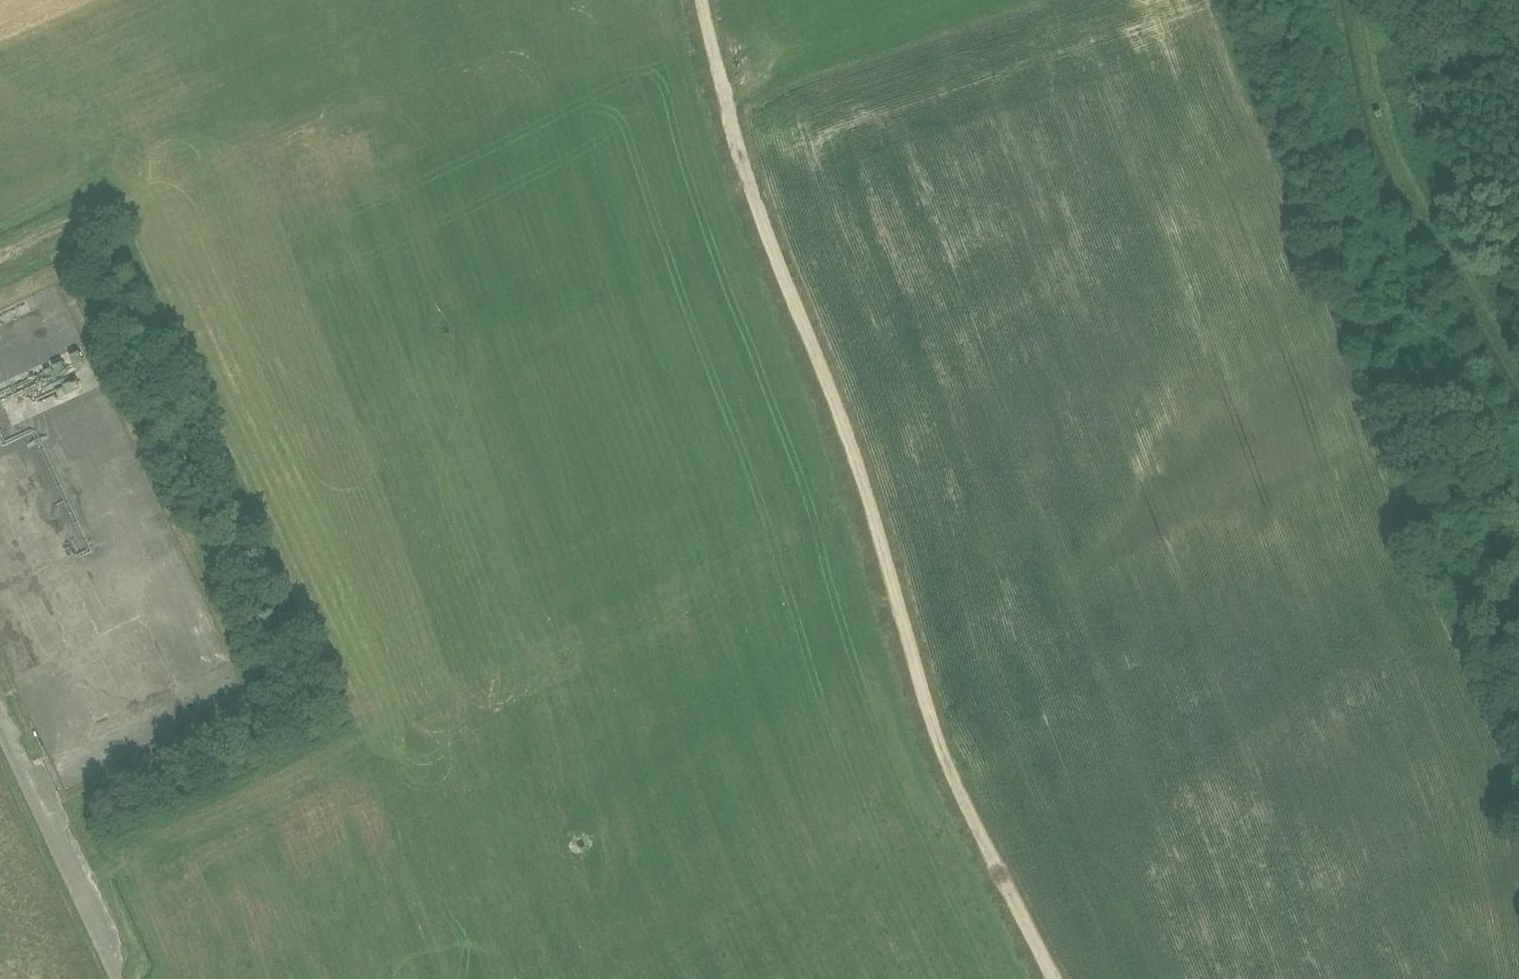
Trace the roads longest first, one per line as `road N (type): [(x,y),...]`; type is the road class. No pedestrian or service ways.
road 1 (track): [(1053,978),(949,780),(838,410),(775,293),(696,0)]
road 2 (unclassified): [(118,978),(0,737)]

